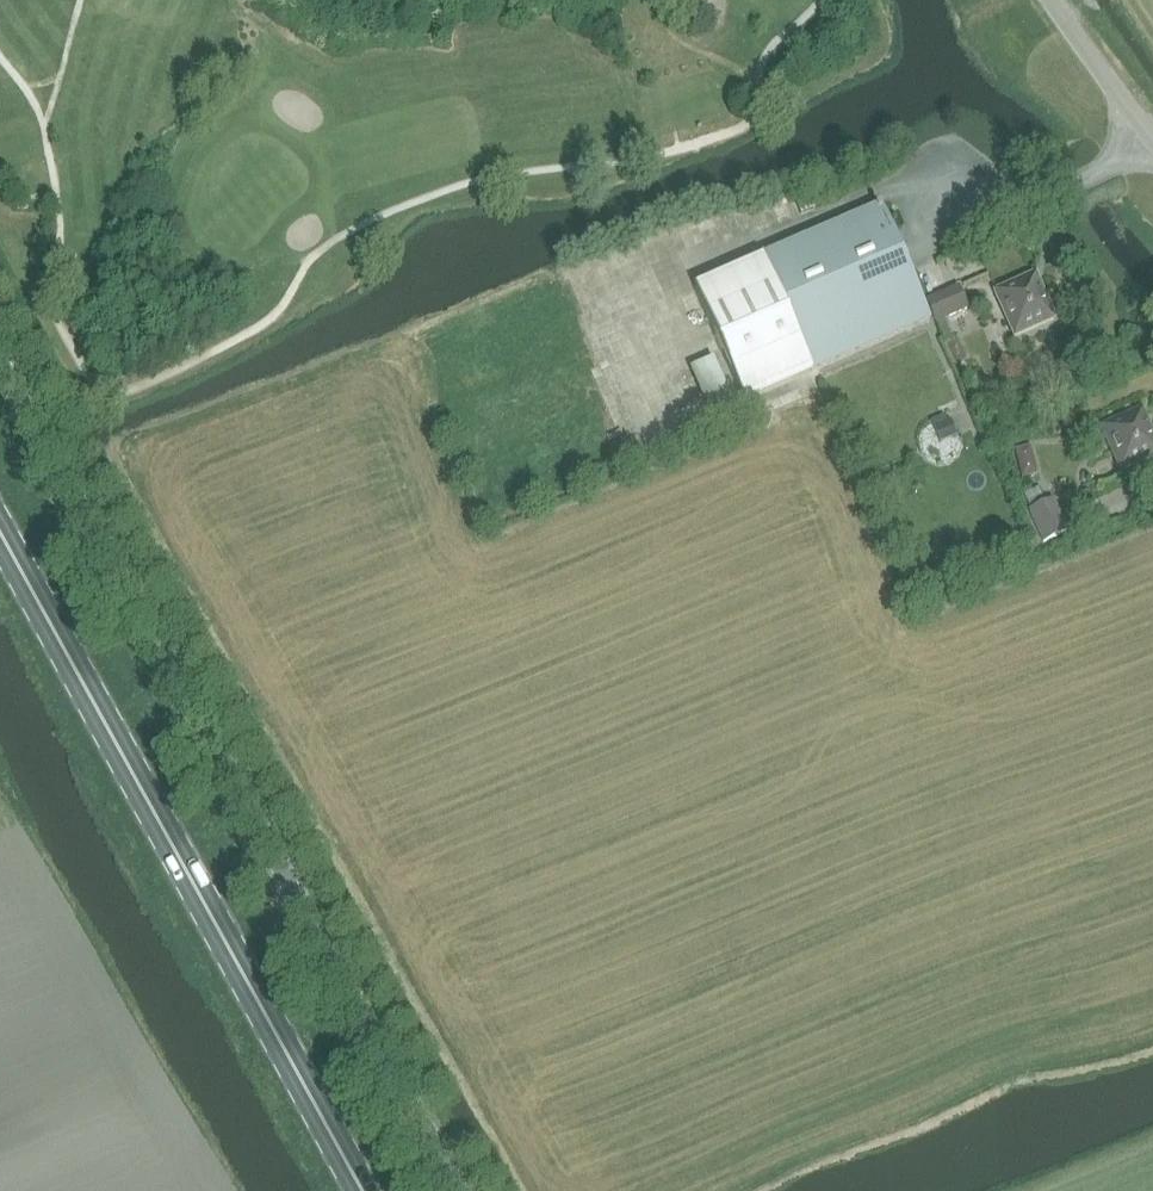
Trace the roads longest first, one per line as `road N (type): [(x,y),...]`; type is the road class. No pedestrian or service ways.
road 1 (unclassified): [(480,1190),(0,322)]
road 2 (primary): [(383,1190),(0,509)]
road 3 (unclassified): [(1152,137),(1052,0)]

